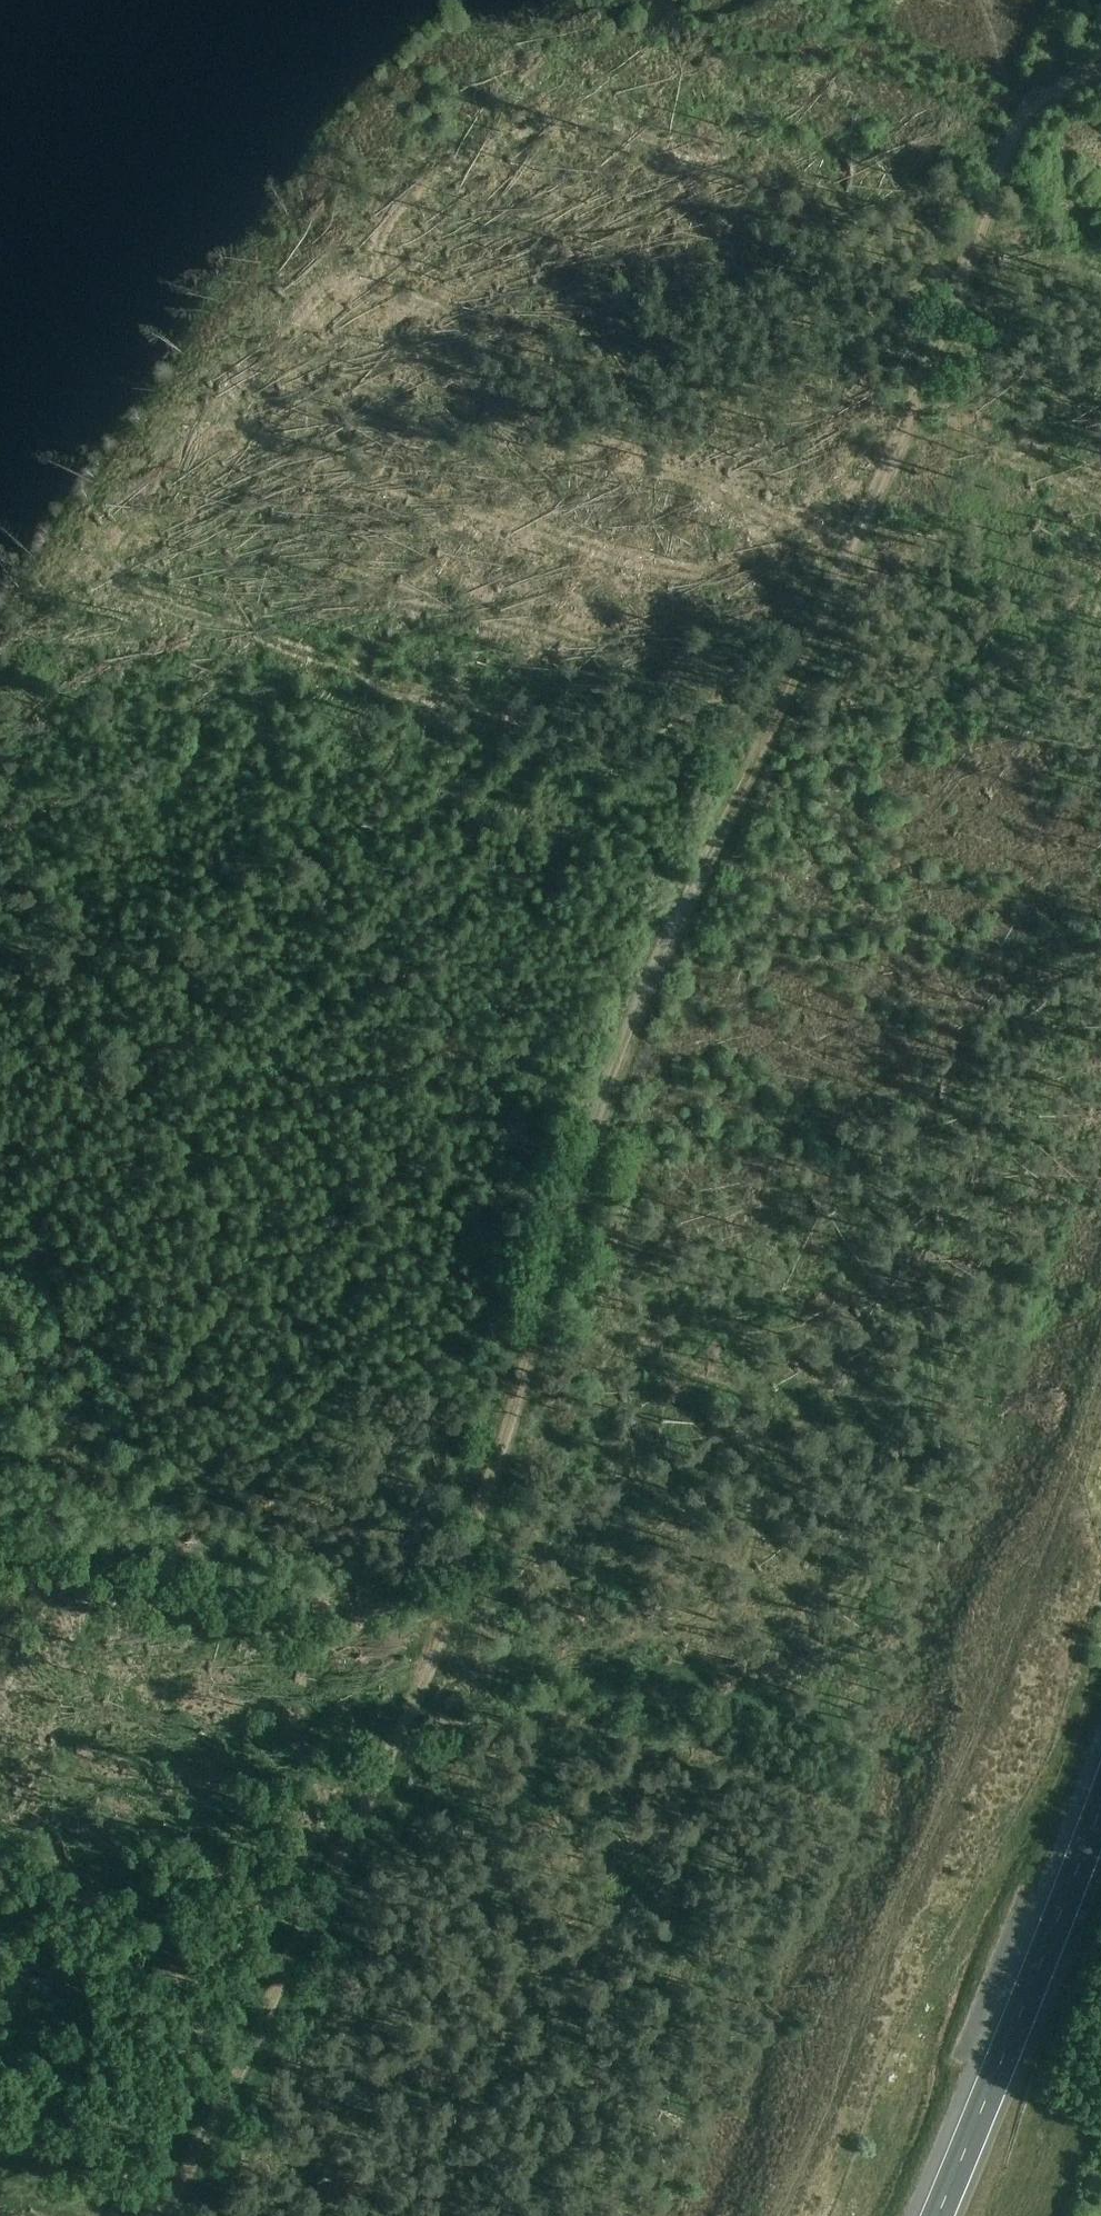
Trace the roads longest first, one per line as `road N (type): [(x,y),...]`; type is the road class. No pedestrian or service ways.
road 1 (track): [(1100,59),(1034,96),(1022,112),(881,485),(634,1011),(446,1613),(158,2215)]
road 2 (motorway): [(1100,1810),(938,2215)]

